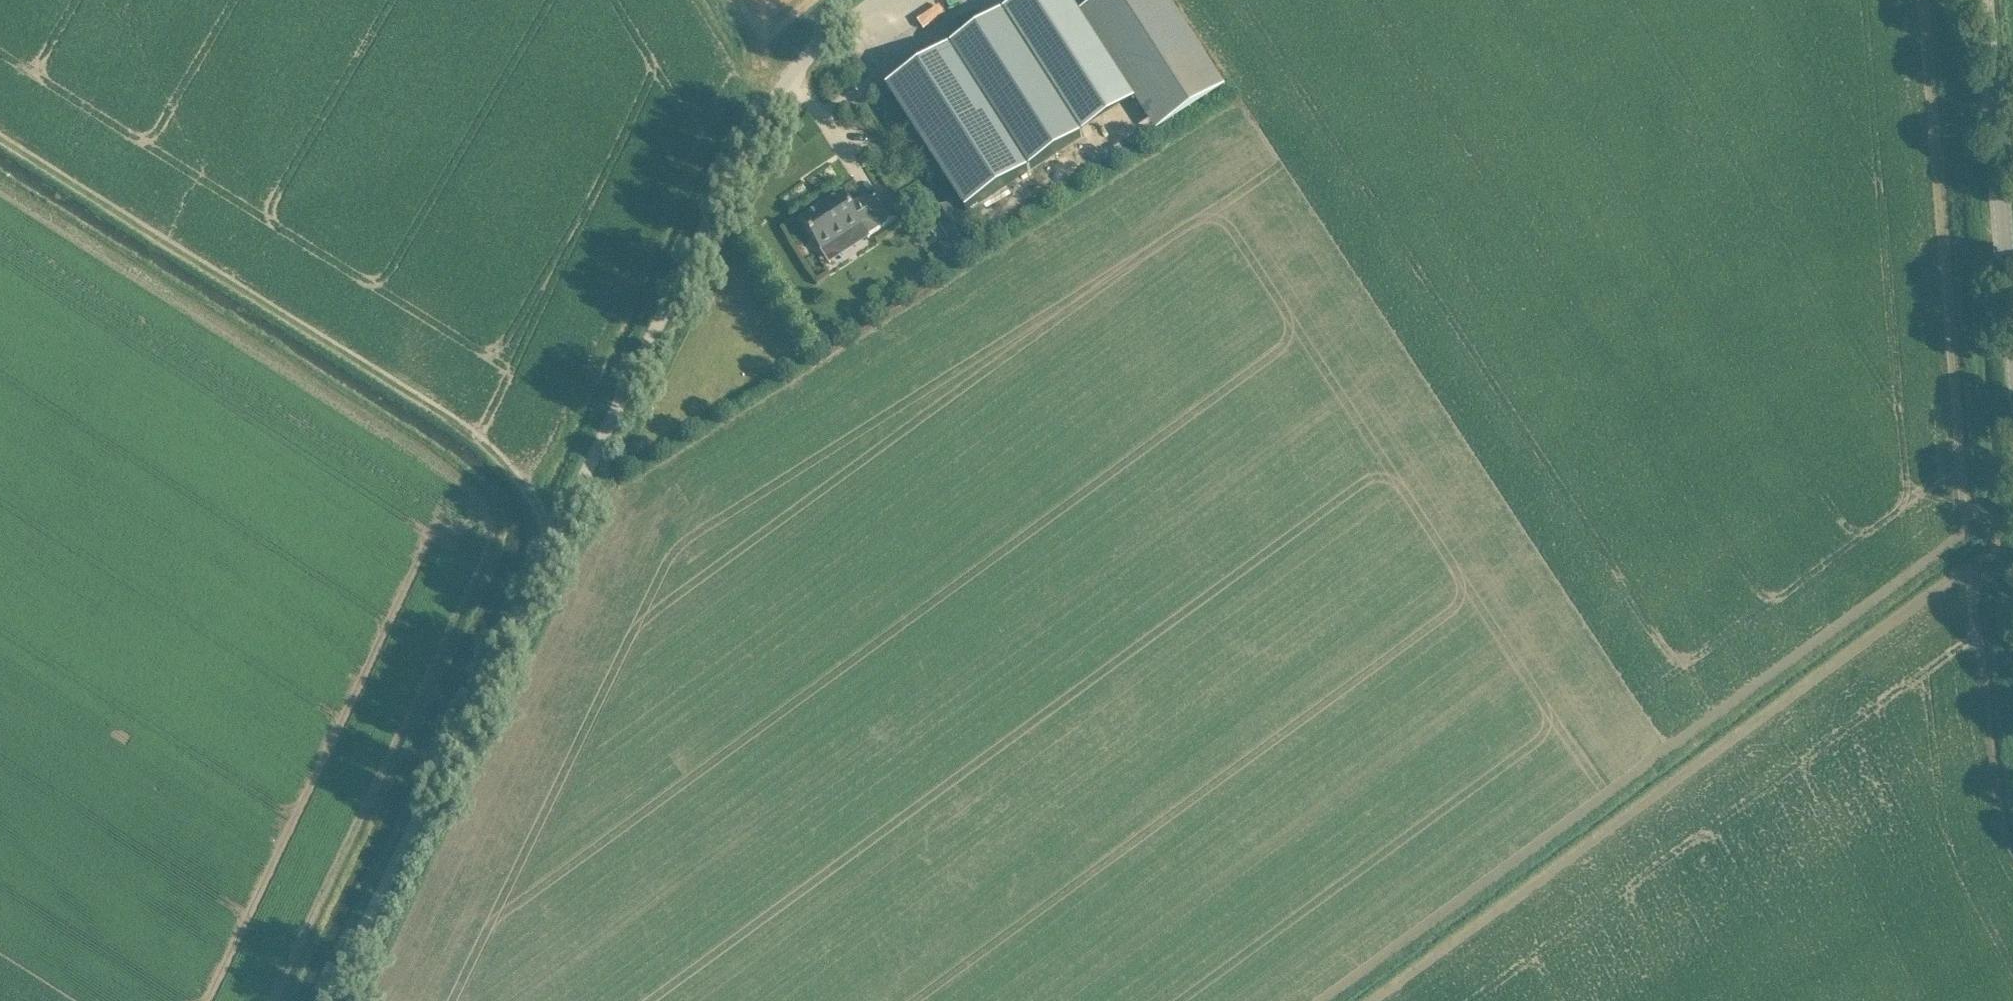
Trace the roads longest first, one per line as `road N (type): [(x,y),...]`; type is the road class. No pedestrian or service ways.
road 1 (unclassified): [(337,1000),(763,106),(825,27),(866,0)]
road 2 (tertiary): [(2012,376),(1980,0)]

